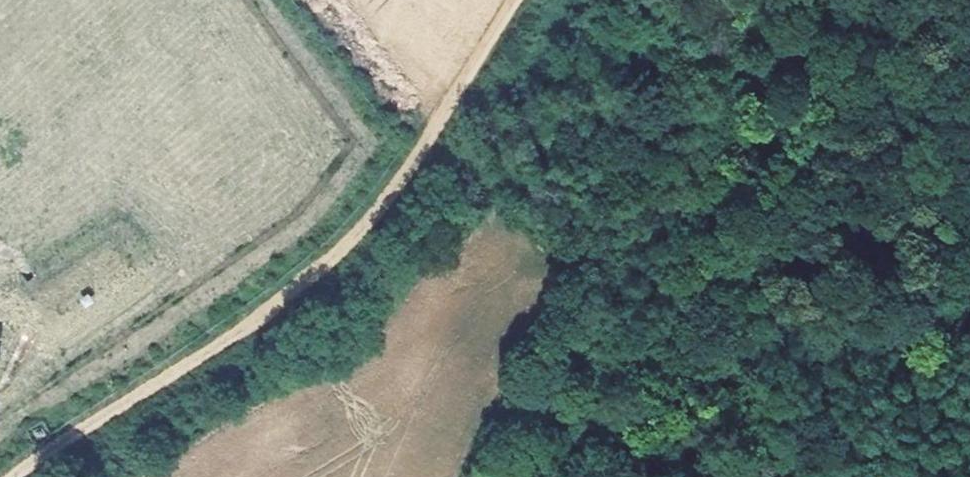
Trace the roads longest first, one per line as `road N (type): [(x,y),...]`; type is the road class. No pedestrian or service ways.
road 1 (track): [(29,476),(269,326),(346,261),(394,208),(521,0)]

